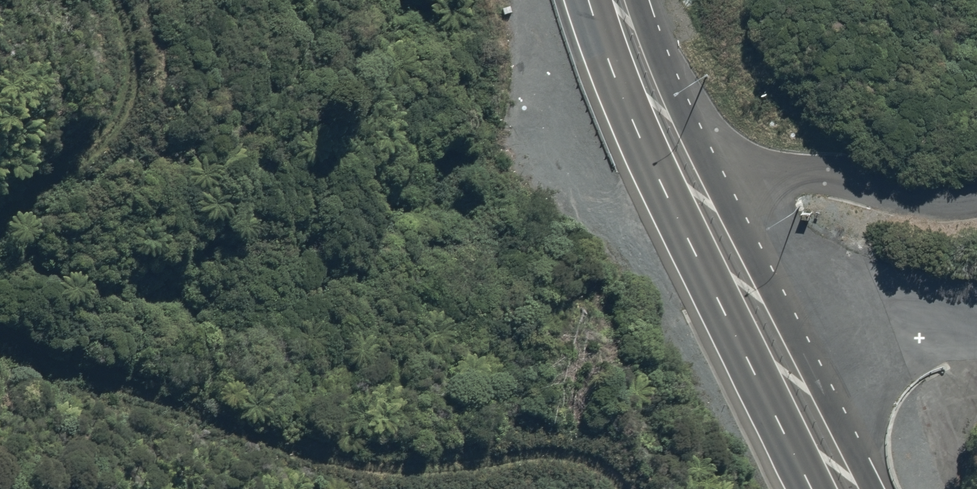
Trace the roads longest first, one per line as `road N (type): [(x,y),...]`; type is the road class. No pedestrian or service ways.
road 1 (track): [(624,488),(597,463),(546,450),(407,464),(312,453),(43,356),(0,332)]
road 2 (trunk): [(811,488),(657,175),(587,0)]
road 3 (trunk): [(718,189),(873,488)]
road 4 (track): [(0,205),(66,165),(117,115),(135,60),(117,0)]
road 5 (unclassified): [(976,192),(916,195),(797,167),(752,173),(718,189)]
road 6 (trunk): [(639,0),(718,189)]

